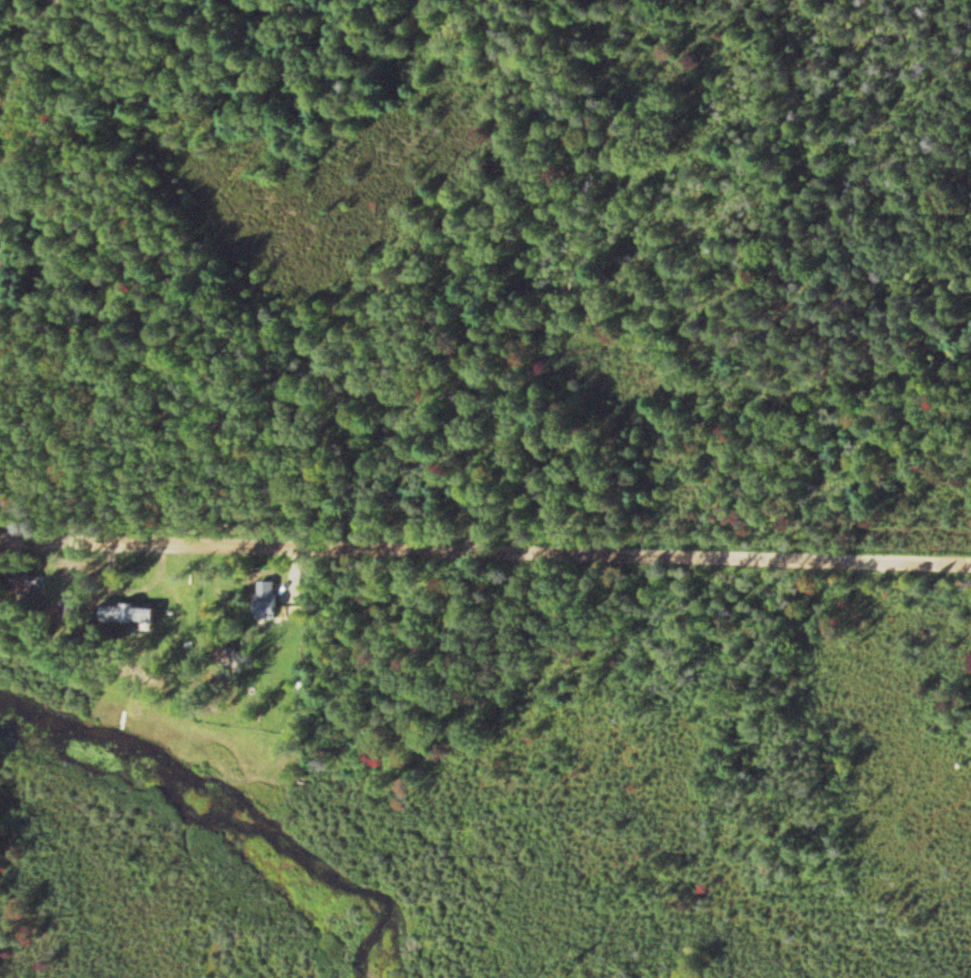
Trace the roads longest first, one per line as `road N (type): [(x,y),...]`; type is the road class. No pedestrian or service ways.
road 1 (residential): [(970,563),(0,541)]
road 2 (track): [(64,0),(0,114)]

